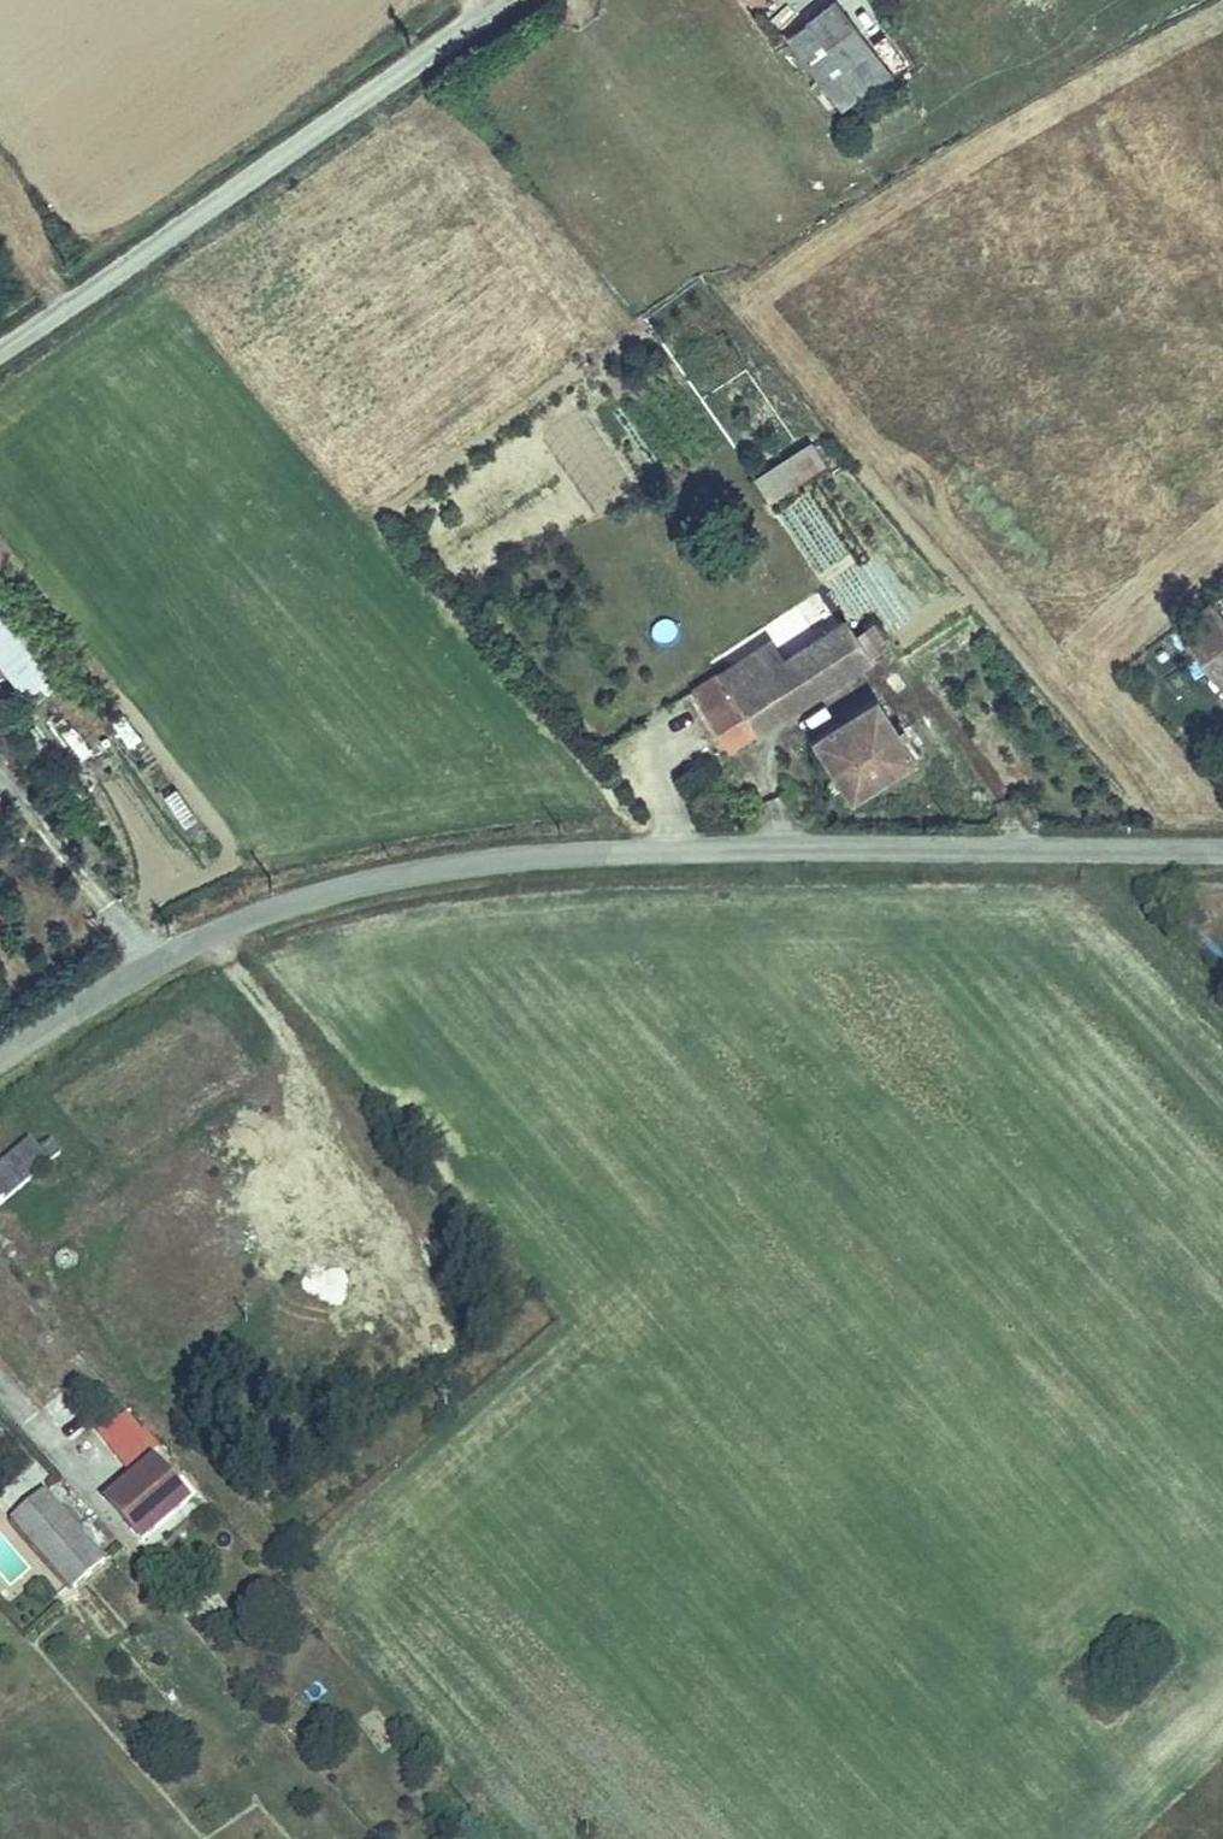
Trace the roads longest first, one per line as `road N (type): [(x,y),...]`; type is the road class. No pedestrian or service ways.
road 1 (residential): [(0,1059),(166,958),(294,903),(409,871),(563,854),(1222,852)]
road 2 (residential): [(0,349),(501,0)]

